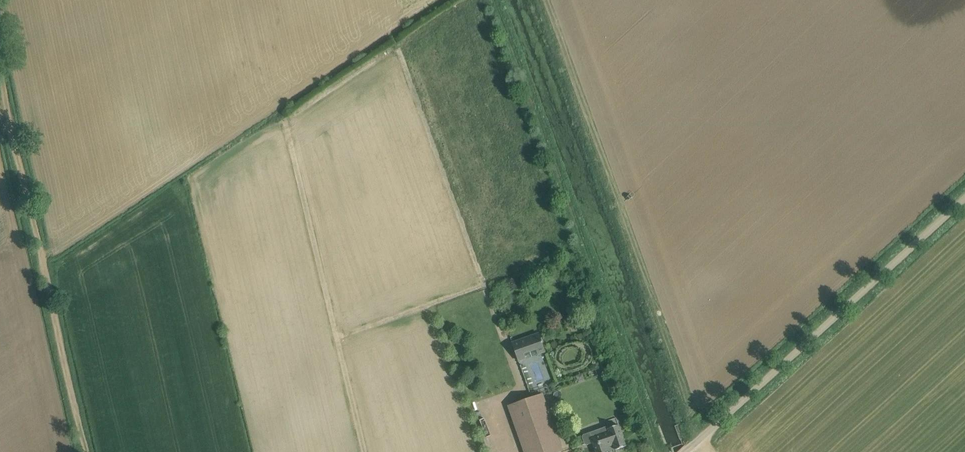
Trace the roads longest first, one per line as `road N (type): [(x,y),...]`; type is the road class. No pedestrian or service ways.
road 1 (track): [(522,394),(397,46),(285,121),(364,451)]
road 2 (track): [(85,451),(0,82)]
road 3 (unclassified): [(685,451),(964,199)]
road 4 (track): [(337,338),(483,285)]

